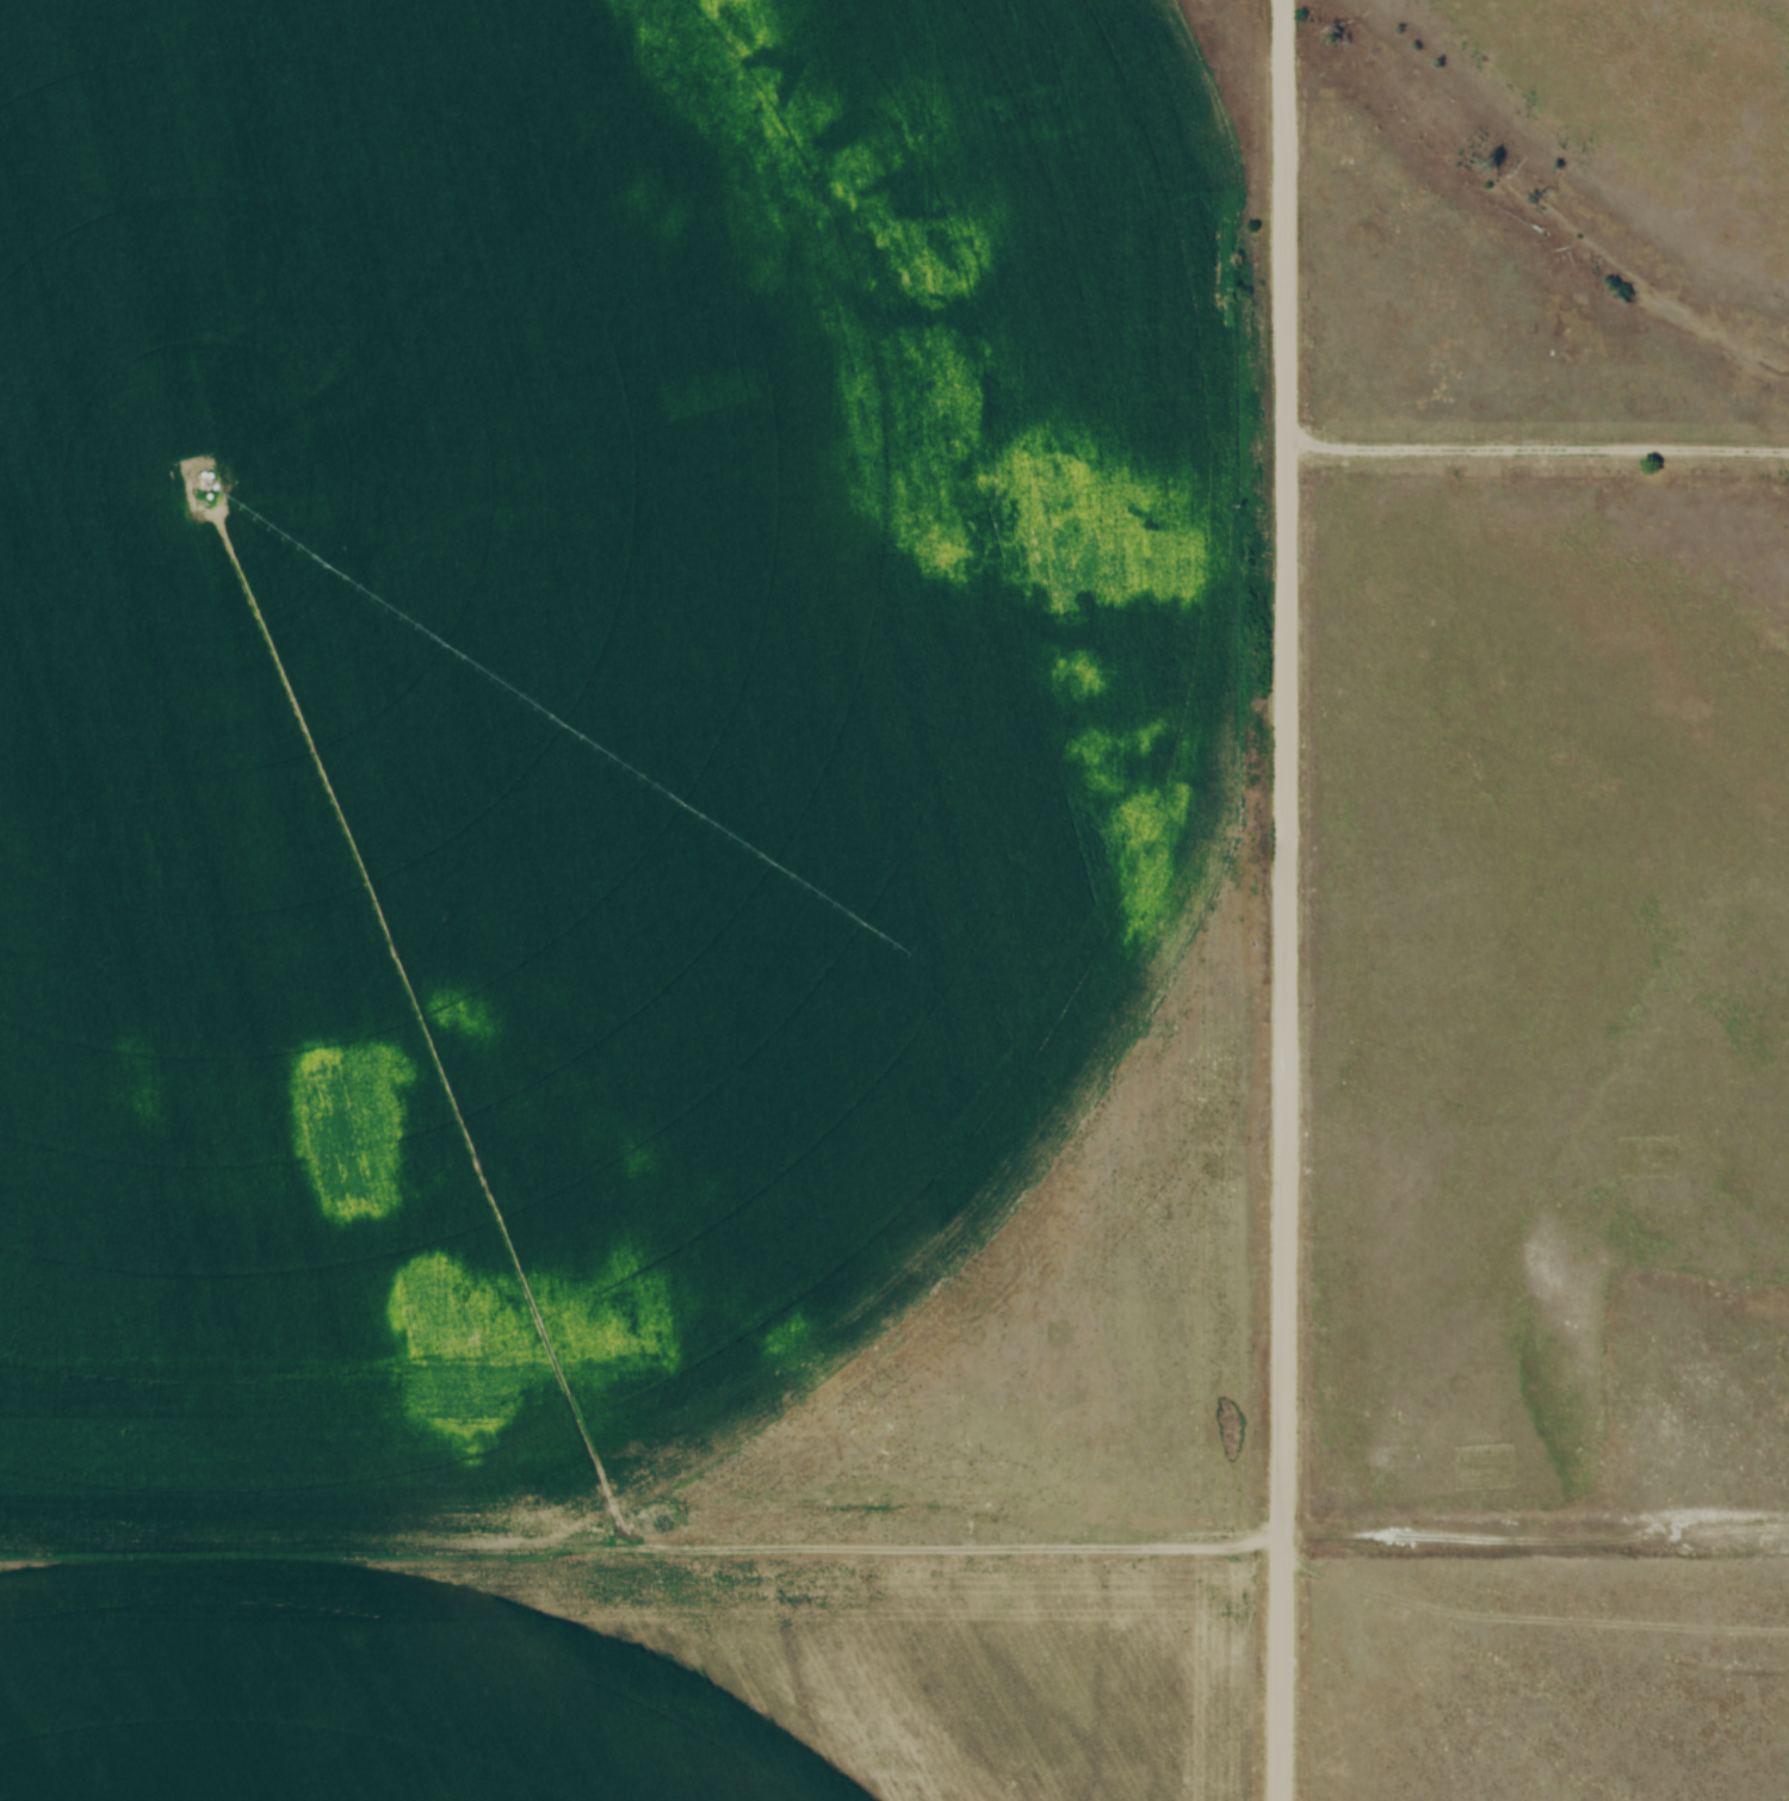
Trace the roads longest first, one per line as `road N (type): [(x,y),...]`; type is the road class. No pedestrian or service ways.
road 1 (tertiary): [(1283,0),(1280,1800)]

